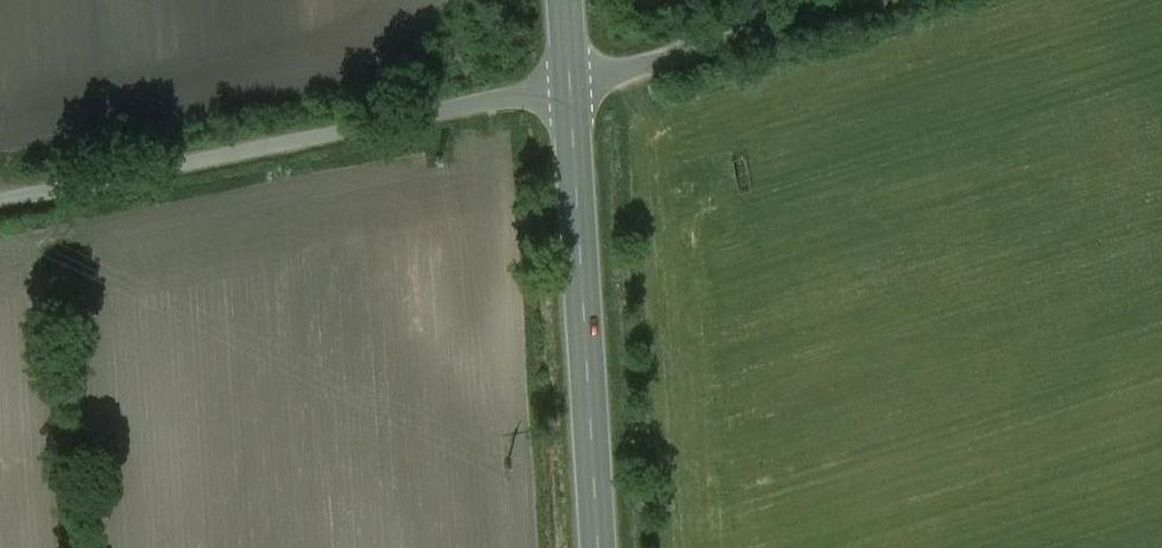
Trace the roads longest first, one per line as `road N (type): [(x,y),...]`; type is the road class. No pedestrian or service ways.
road 1 (unclassified): [(0,203),(570,87)]
road 2 (secondary): [(598,547),(570,87)]
road 3 (unclassified): [(877,0),(570,87)]

